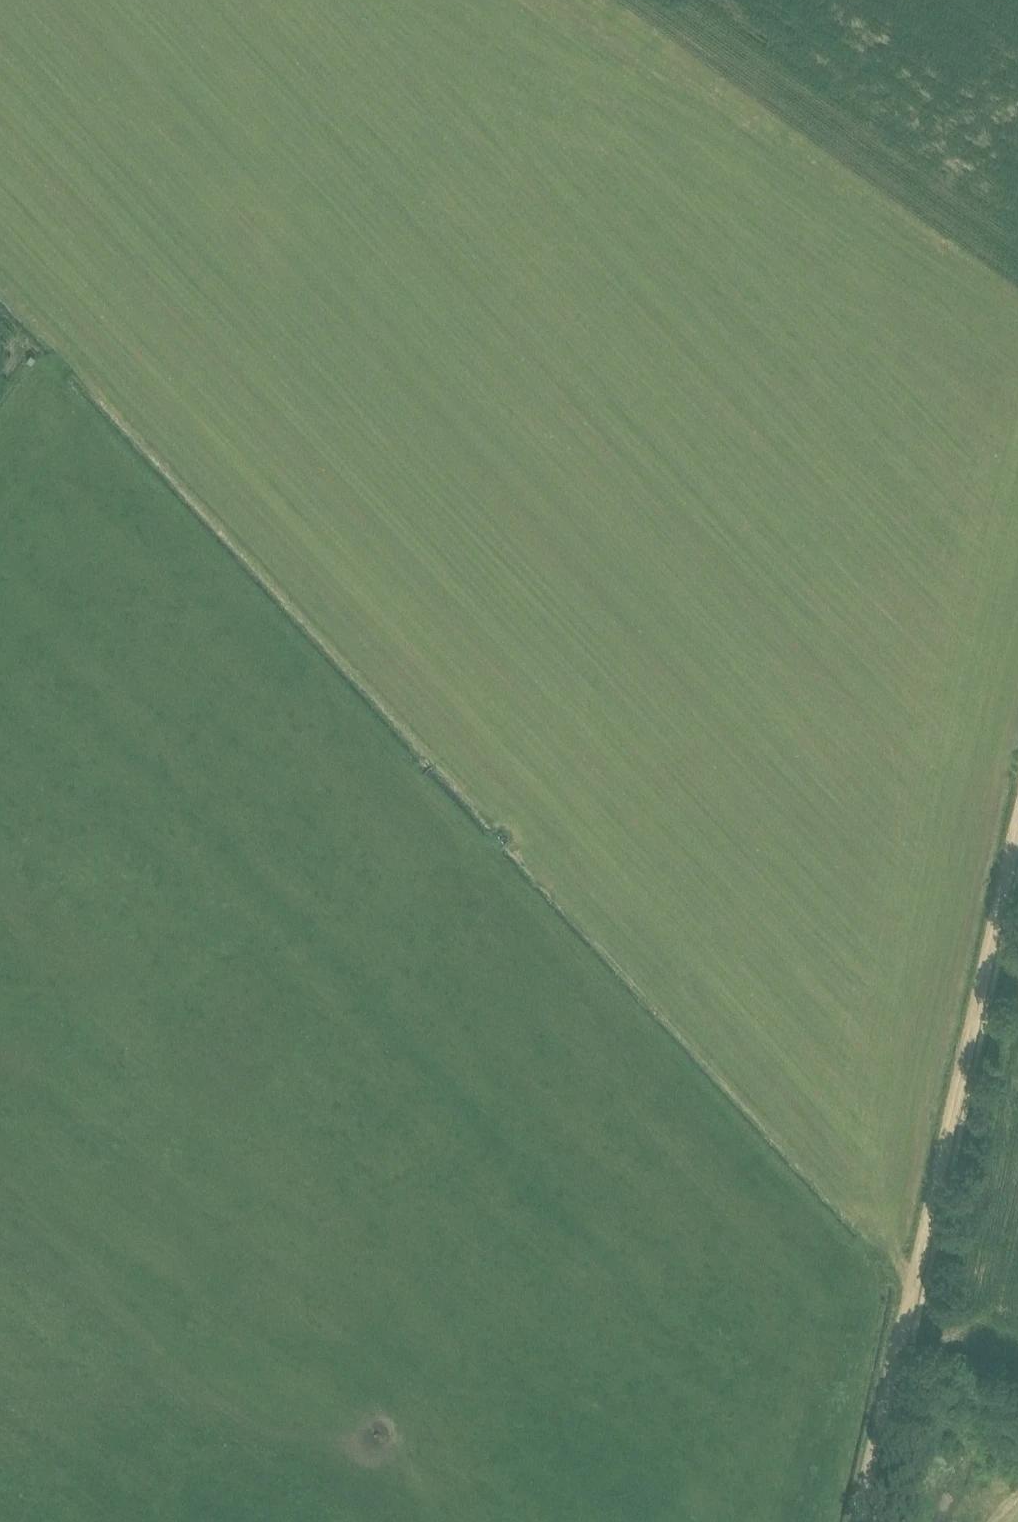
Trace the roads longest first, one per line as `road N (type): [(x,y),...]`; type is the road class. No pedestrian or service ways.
road 1 (track): [(862,1521),(1017,808)]

